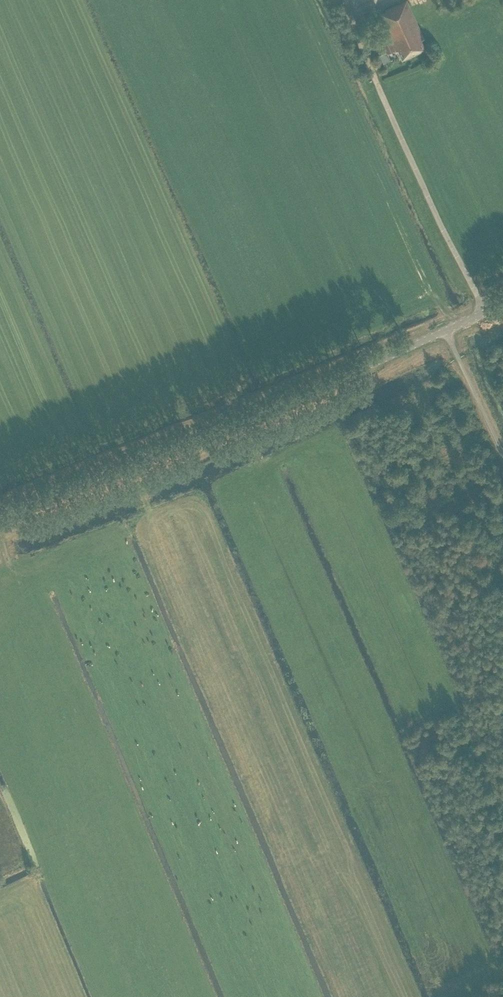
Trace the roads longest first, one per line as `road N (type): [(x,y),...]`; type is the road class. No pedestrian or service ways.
road 1 (unclassified): [(0,514),(502,304)]

